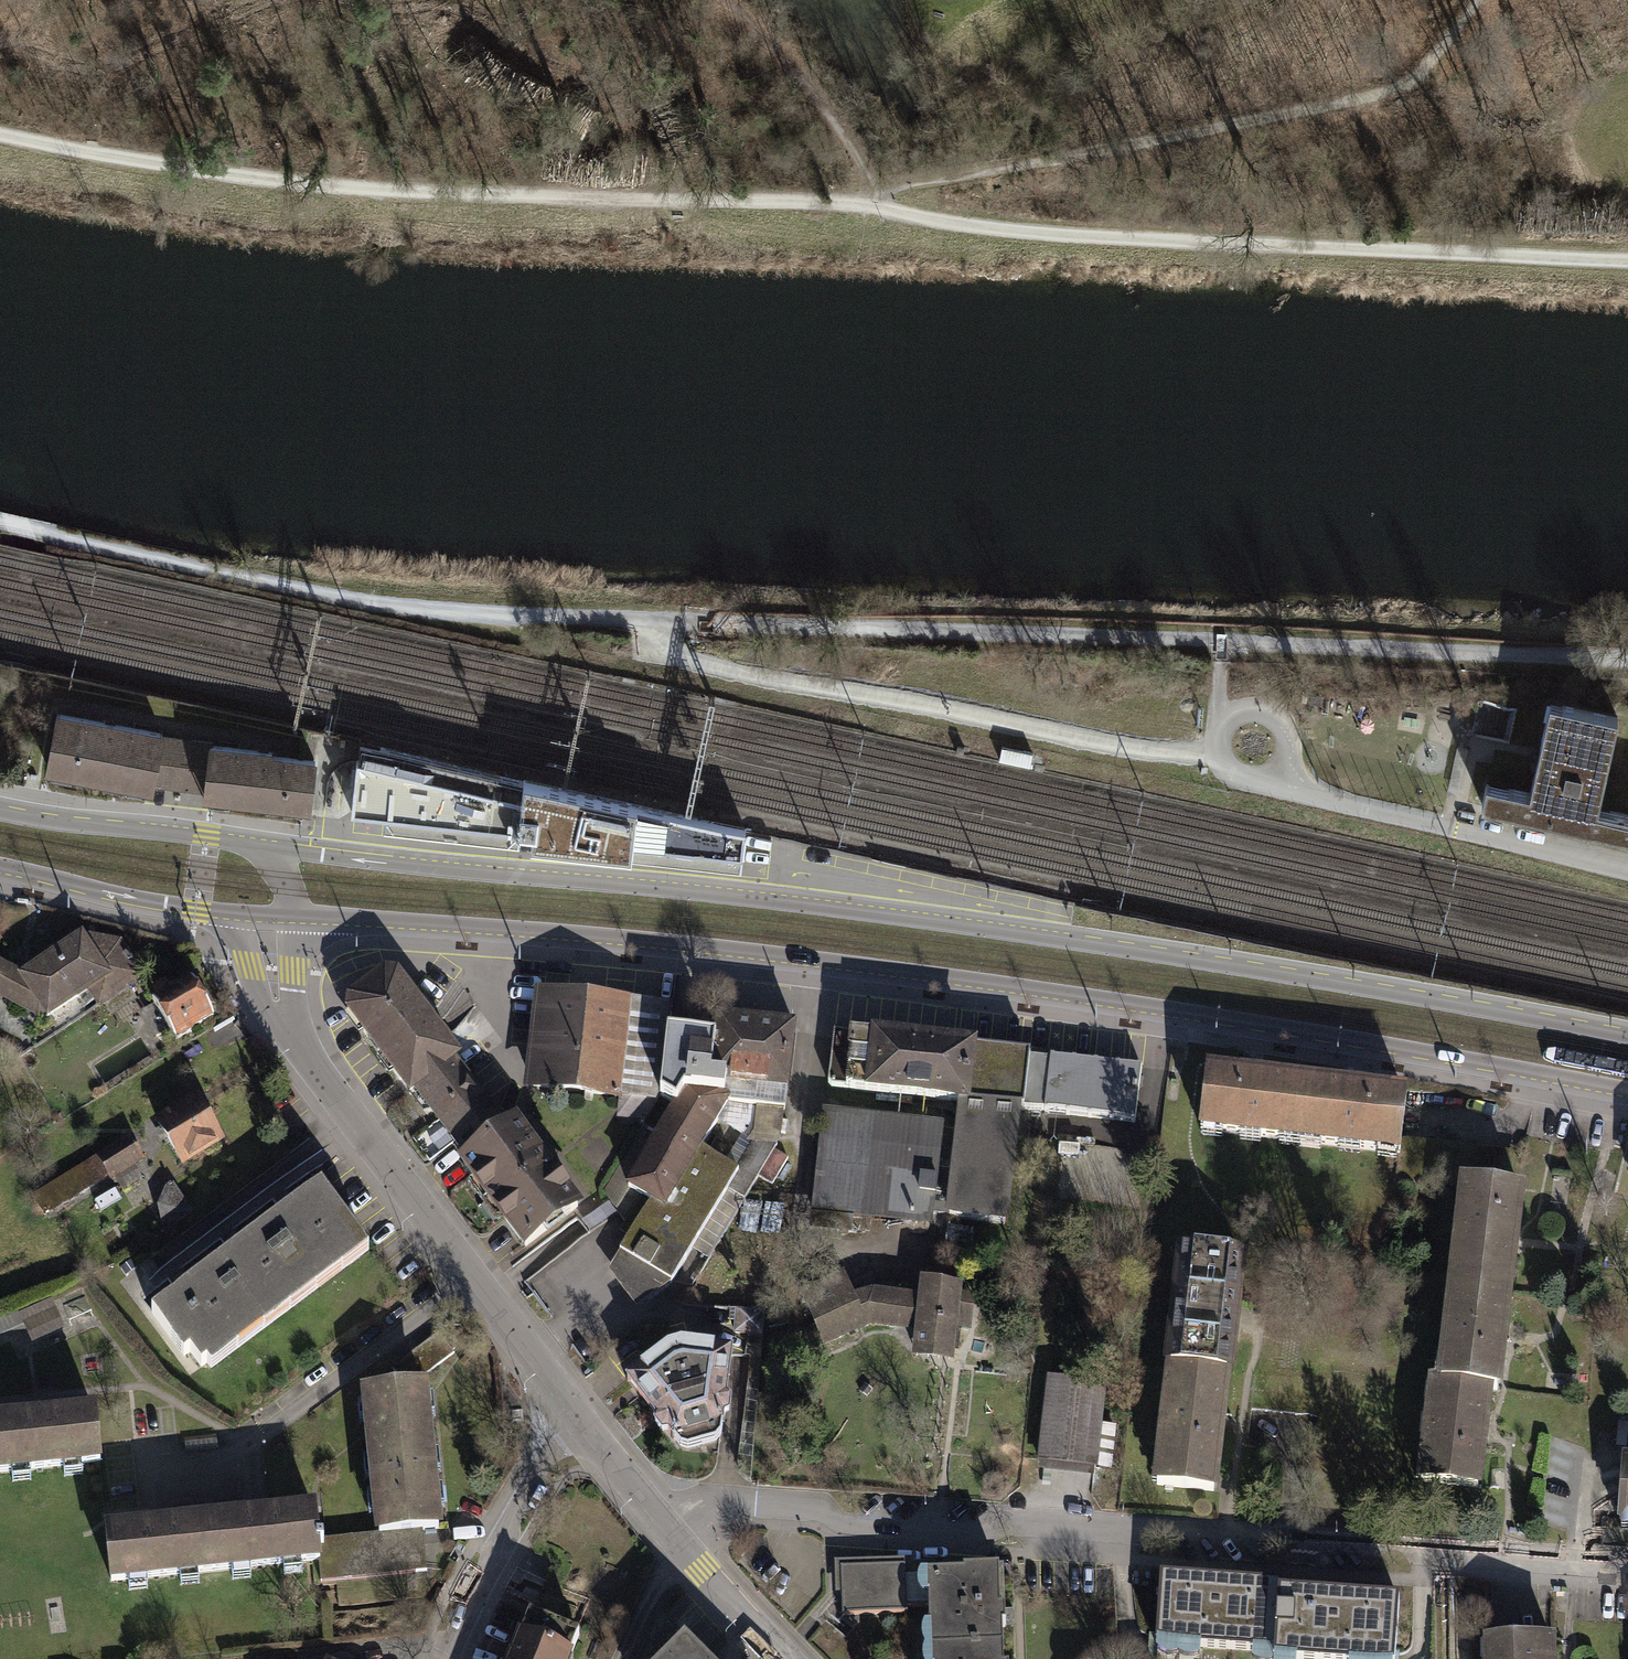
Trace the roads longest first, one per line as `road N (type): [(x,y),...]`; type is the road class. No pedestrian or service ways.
road 1 (track): [(0,523),(310,590),(439,608),(1627,661)]
road 2 (secondary): [(1627,1034),(952,918),(268,845)]
road 3 (secondary): [(296,922),(584,935),(802,958),(1273,1025),(1627,1091)]
road 4 (residential): [(668,1530),(716,1508),(816,1509),(847,1532),(1627,1581)]
road 5 (track): [(0,135),(377,191),(878,204)]
road 6 (track): [(878,204),(966,226),(1092,237),(1627,261)]
road 7 (track): [(1484,0),(1389,93),(1228,132),(902,188),(878,204)]
road 8 (residential): [(474,1277),(262,1434),(150,1489)]
road 9 (tertiary): [(287,1026),(474,1277)]
road 10 (residential): [(447,1658),(515,1511),(577,1421)]
road 11 (secondary): [(268,845),(0,810)]
road 12 (secondary): [(0,869),(232,916)]
road 13 (tertiary): [(474,1277),(577,1421)]
road 14 (tertiary): [(668,1530),(788,1658)]
road 15 (tertiary): [(577,1421),(668,1530)]
road 16 (tertiary): [(232,916),(260,1003),(287,1026)]

